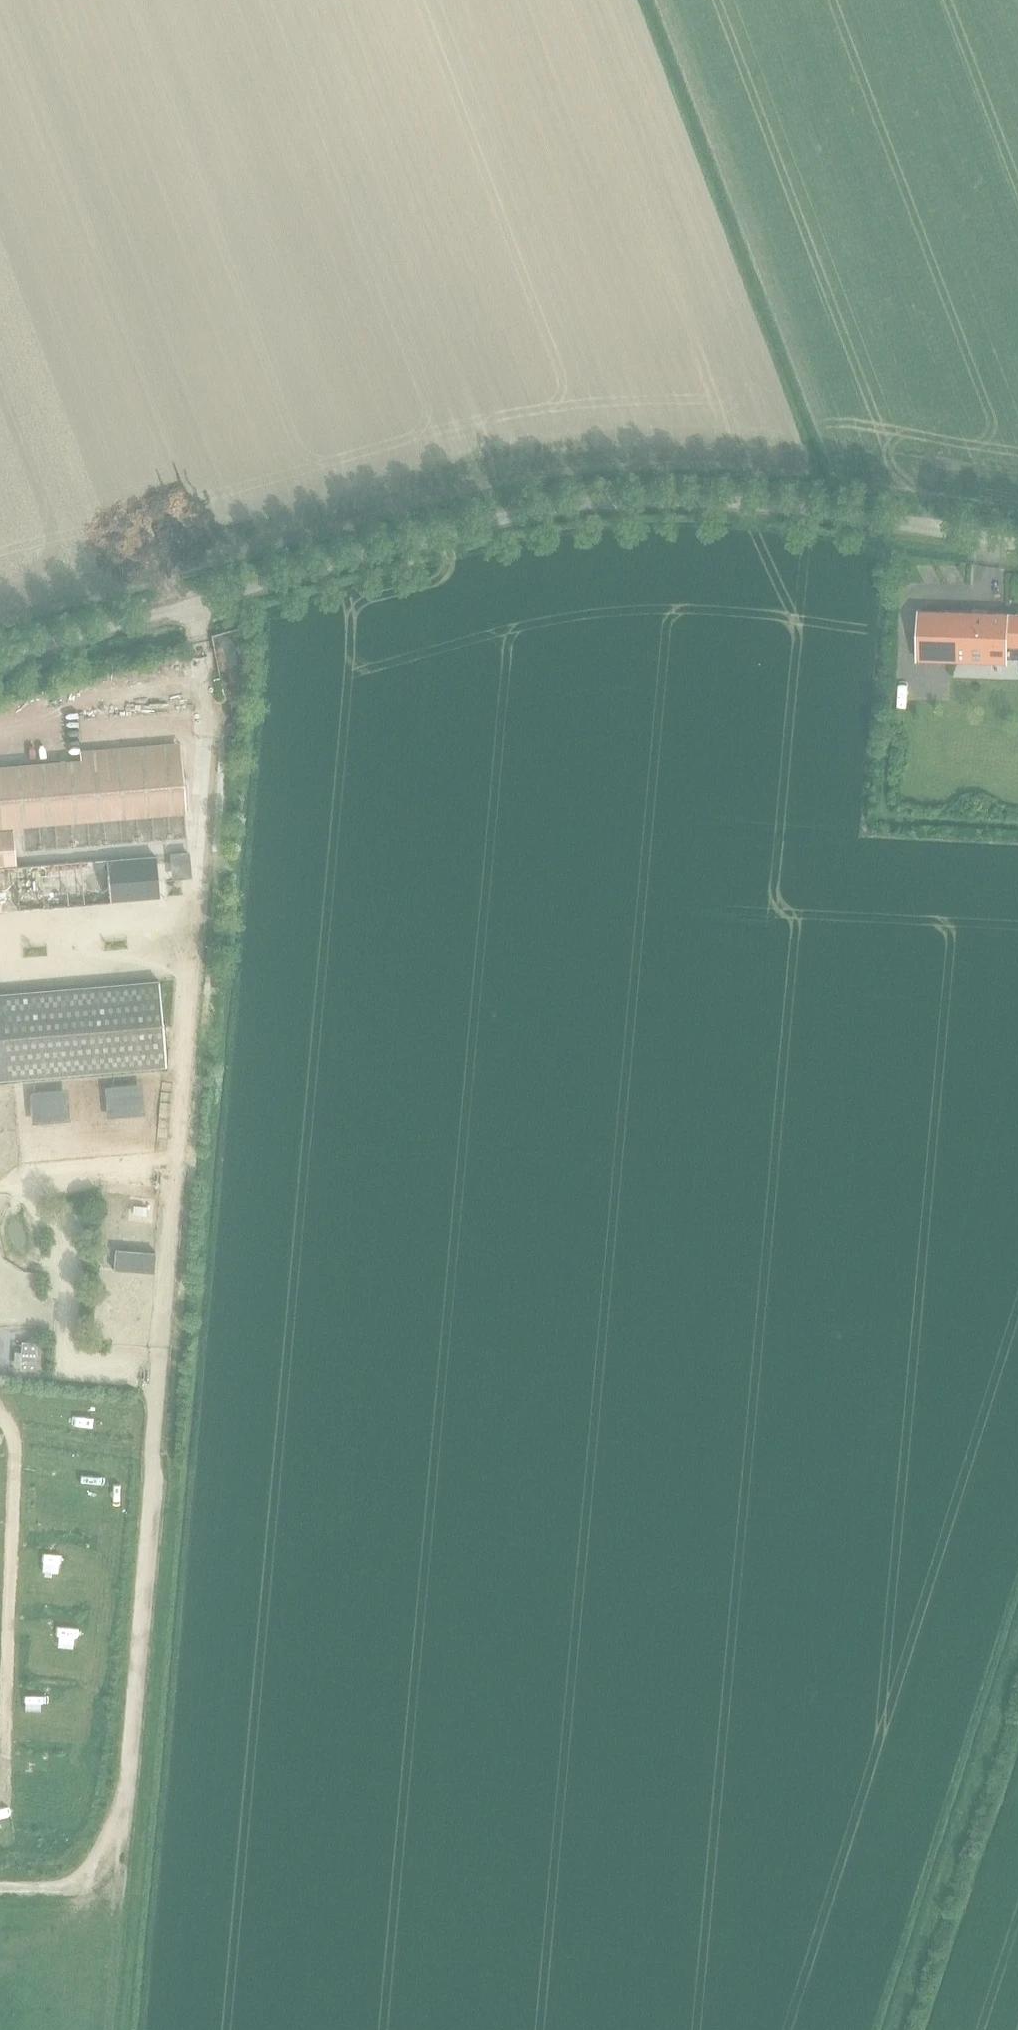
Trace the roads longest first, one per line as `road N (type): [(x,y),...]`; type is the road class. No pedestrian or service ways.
road 1 (unclassified): [(1017,537),(686,504),(609,507),(0,675)]

